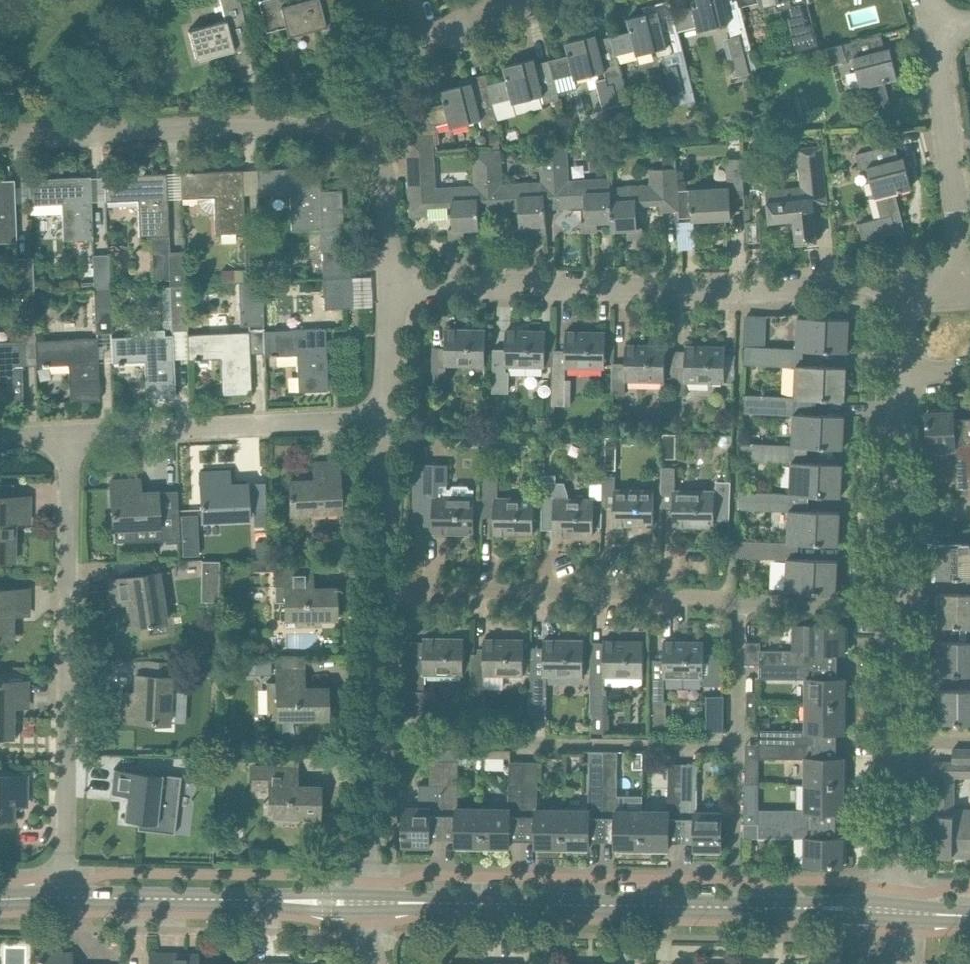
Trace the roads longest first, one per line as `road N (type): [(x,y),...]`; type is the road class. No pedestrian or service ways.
road 1 (tertiary): [(901,913),(369,902)]
road 2 (unclassified): [(899,604),(378,584)]
road 3 (residential): [(388,285),(762,294),(901,284)]
road 4 (residential): [(65,897),(68,437)]
road 5 (residential): [(0,137),(383,122)]
road 6 (residential): [(369,902),(378,584)]
road 7 (residential): [(68,437),(385,421)]
road 8 (tertiary): [(369,902),(65,897)]
road 9 (residential): [(899,604),(901,375)]
road 10 (residential): [(383,122),(403,59),(513,0)]
road 11 (residential): [(901,913),(900,736)]
road 12 (residential): [(378,584),(385,421)]
road 13 (residential): [(388,285),(383,122)]
road 14 (residential): [(385,421),(388,285)]
road 15 (residential): [(964,278),(954,146)]
road 16 (residential): [(900,736),(899,604)]
road 17 (residential): [(954,146),(938,26)]

